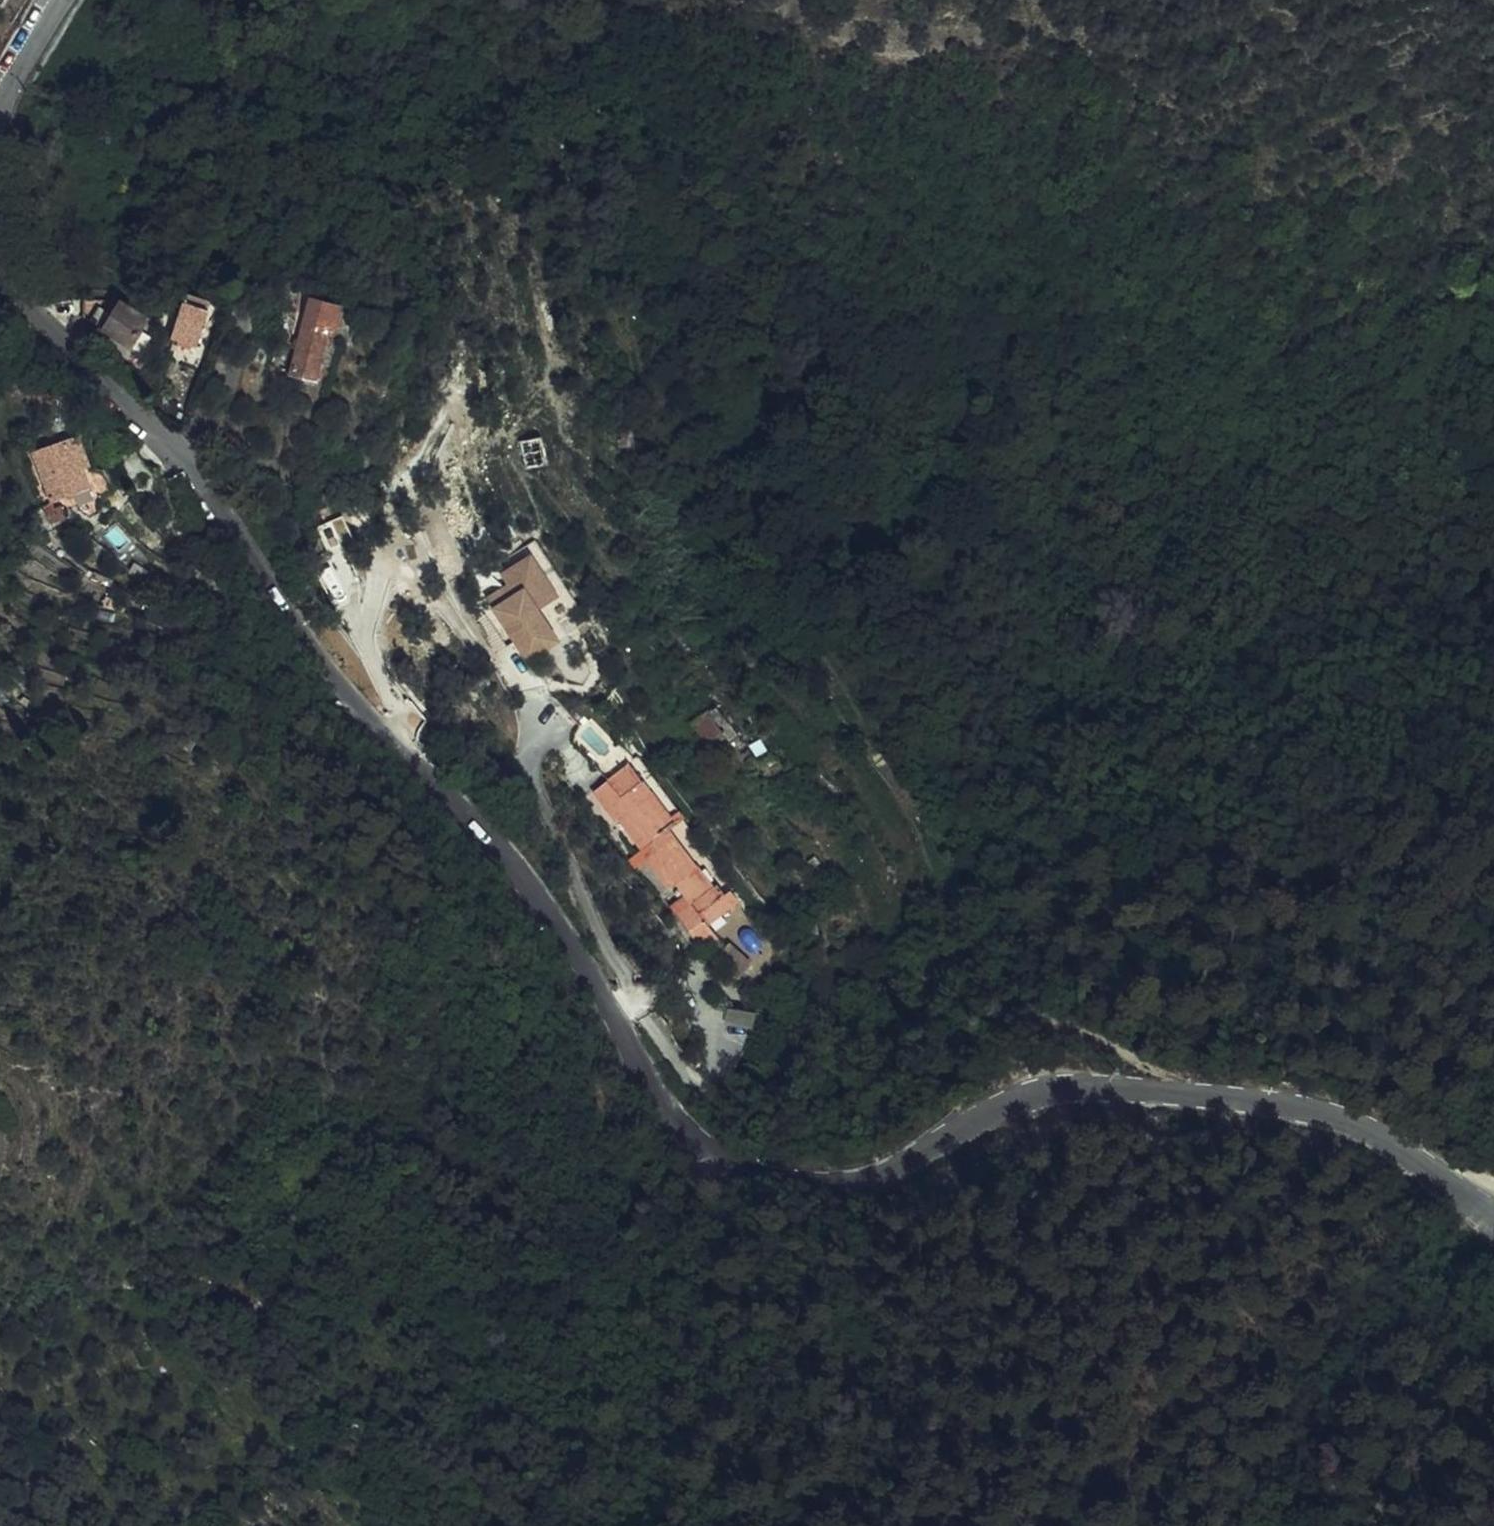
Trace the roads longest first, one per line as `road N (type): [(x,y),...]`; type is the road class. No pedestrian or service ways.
road 1 (tertiary): [(0,274),(210,494),(338,692),(502,856),(564,932),(676,1124),(728,1163),(778,1183),(835,1187),(907,1169),(1002,1111),(1060,1093),(1156,1094),(1297,1111),(1380,1140),(1493,1211)]

